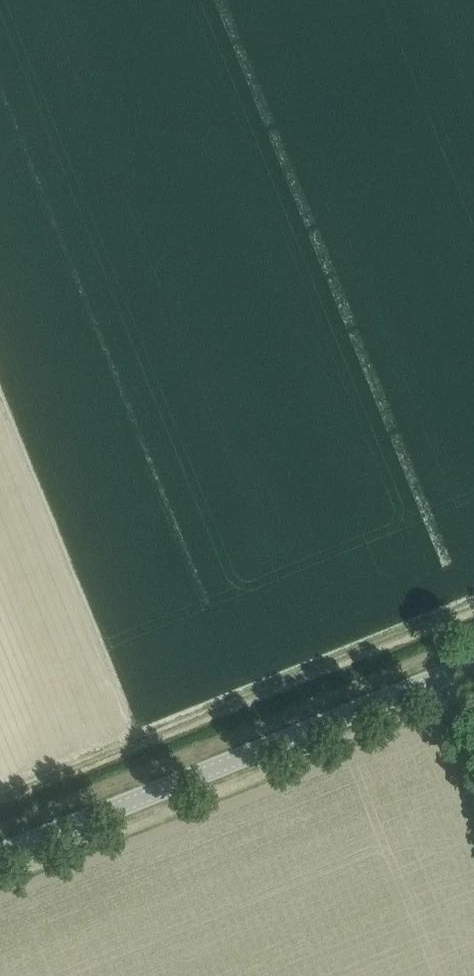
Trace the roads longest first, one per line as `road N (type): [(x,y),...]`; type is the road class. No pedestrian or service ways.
road 1 (unclassified): [(0,854),(473,664)]

